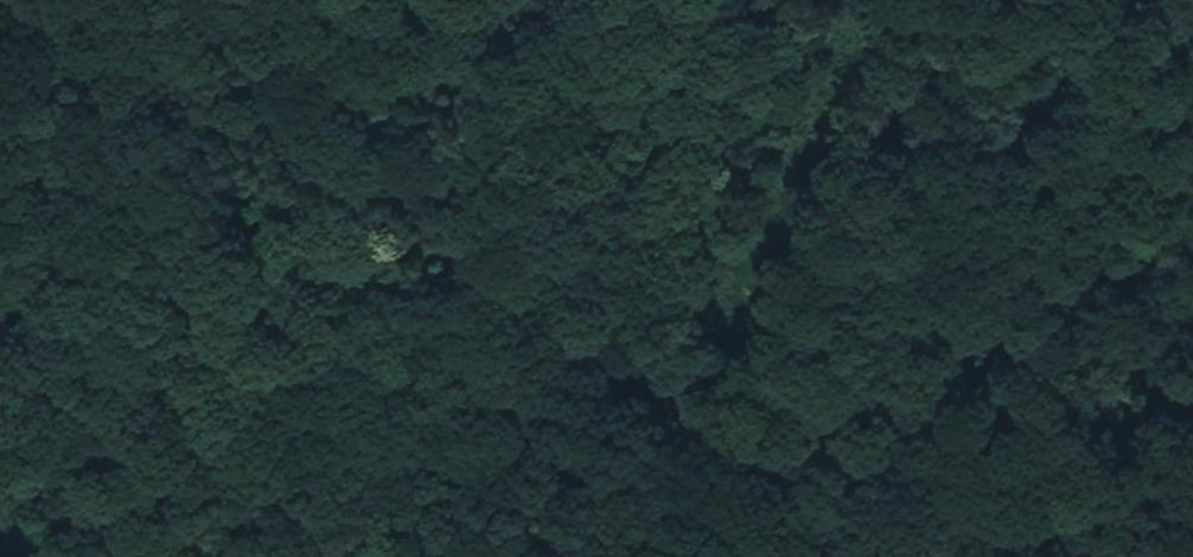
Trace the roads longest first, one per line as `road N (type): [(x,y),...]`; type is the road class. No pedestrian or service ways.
road 1 (track): [(1192,516),(0,381)]

